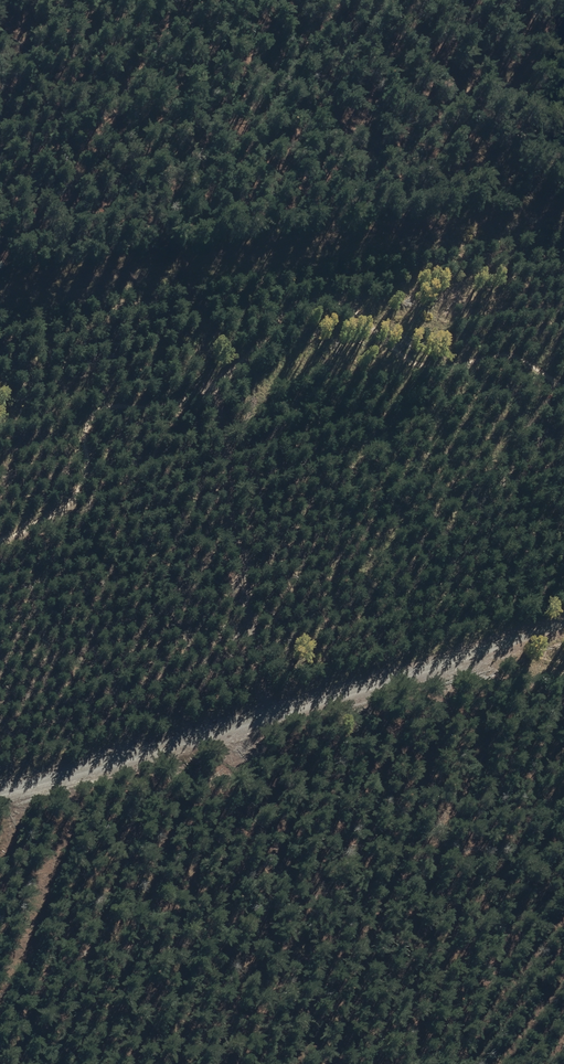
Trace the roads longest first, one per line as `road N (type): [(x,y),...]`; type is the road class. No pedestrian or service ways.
road 1 (unclassified): [(0,792),(563,630)]
road 2 (unclassified): [(0,289),(563,207)]
road 3 (track): [(183,261),(268,715)]

